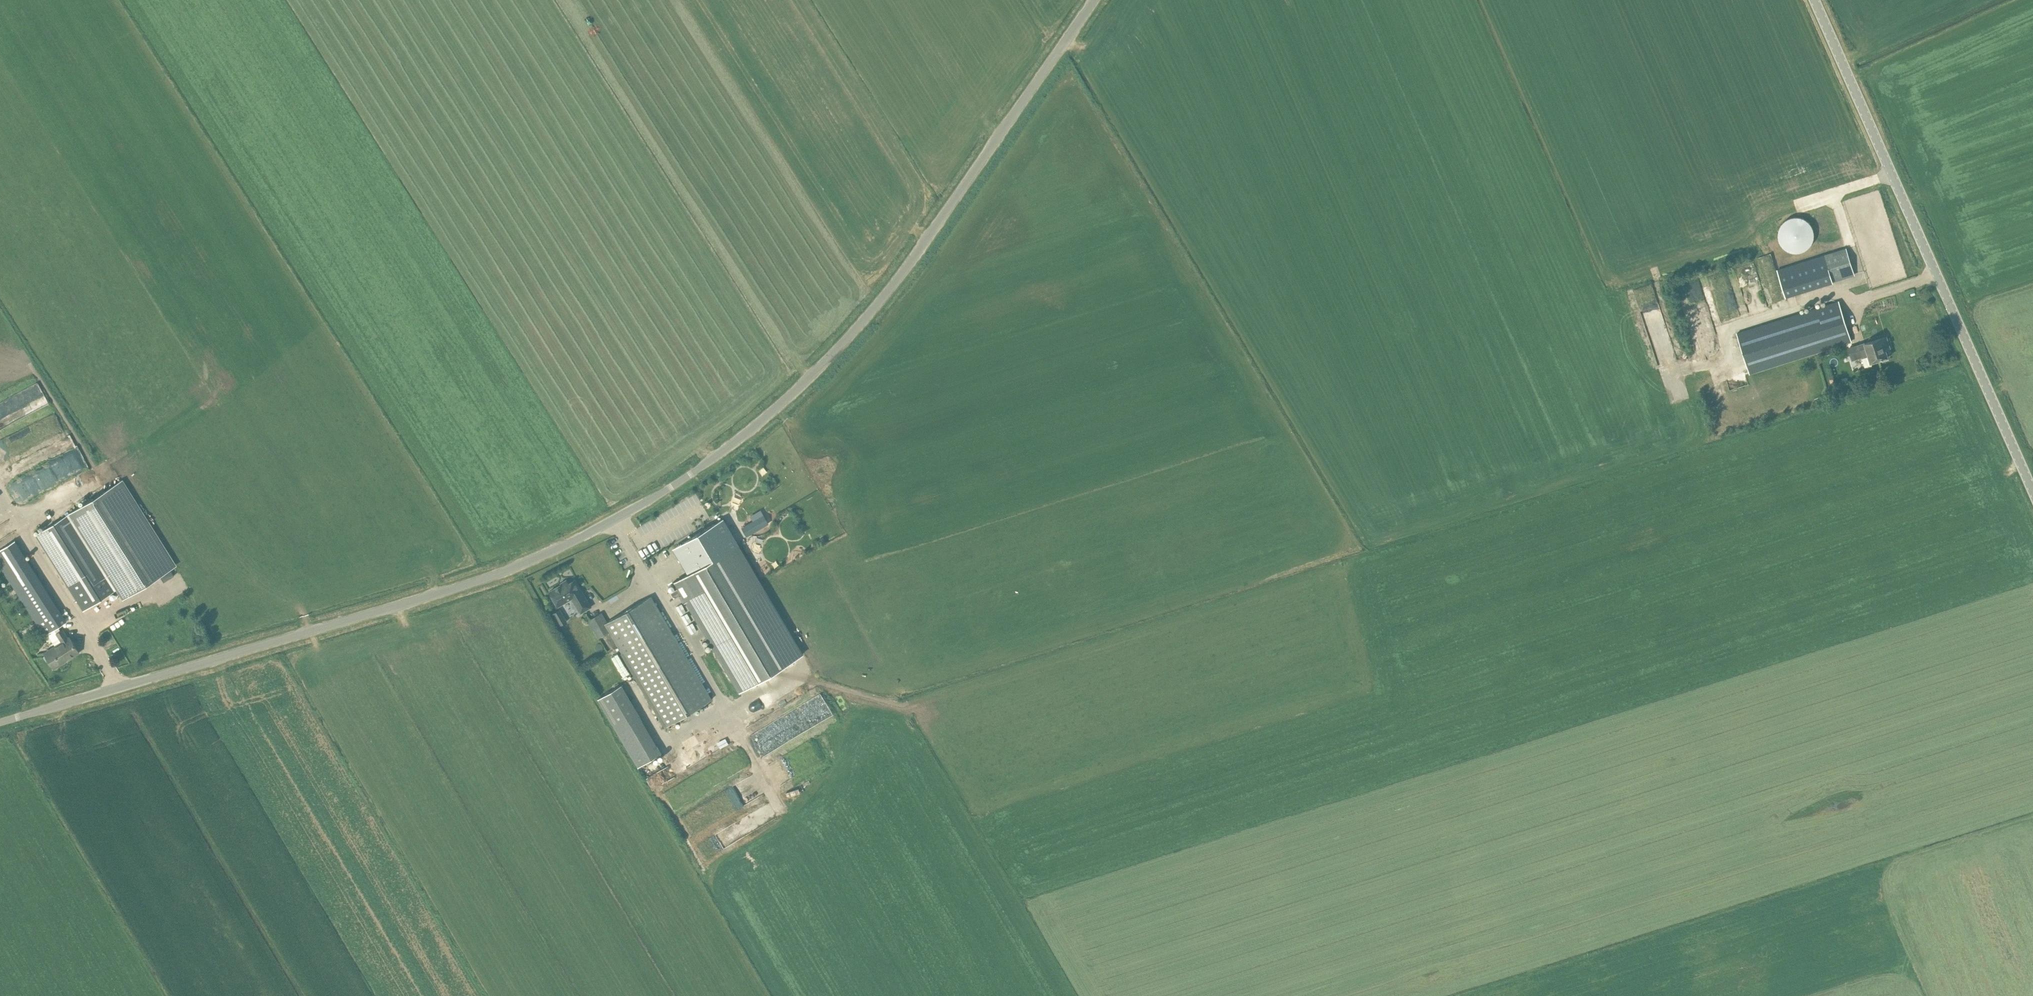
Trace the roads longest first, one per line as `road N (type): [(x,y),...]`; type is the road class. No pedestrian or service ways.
road 1 (unclassified): [(0,721),(492,576),(680,481),(781,404),(855,329),(1091,0)]
road 2 (tertiary): [(2032,492),(1815,0)]

